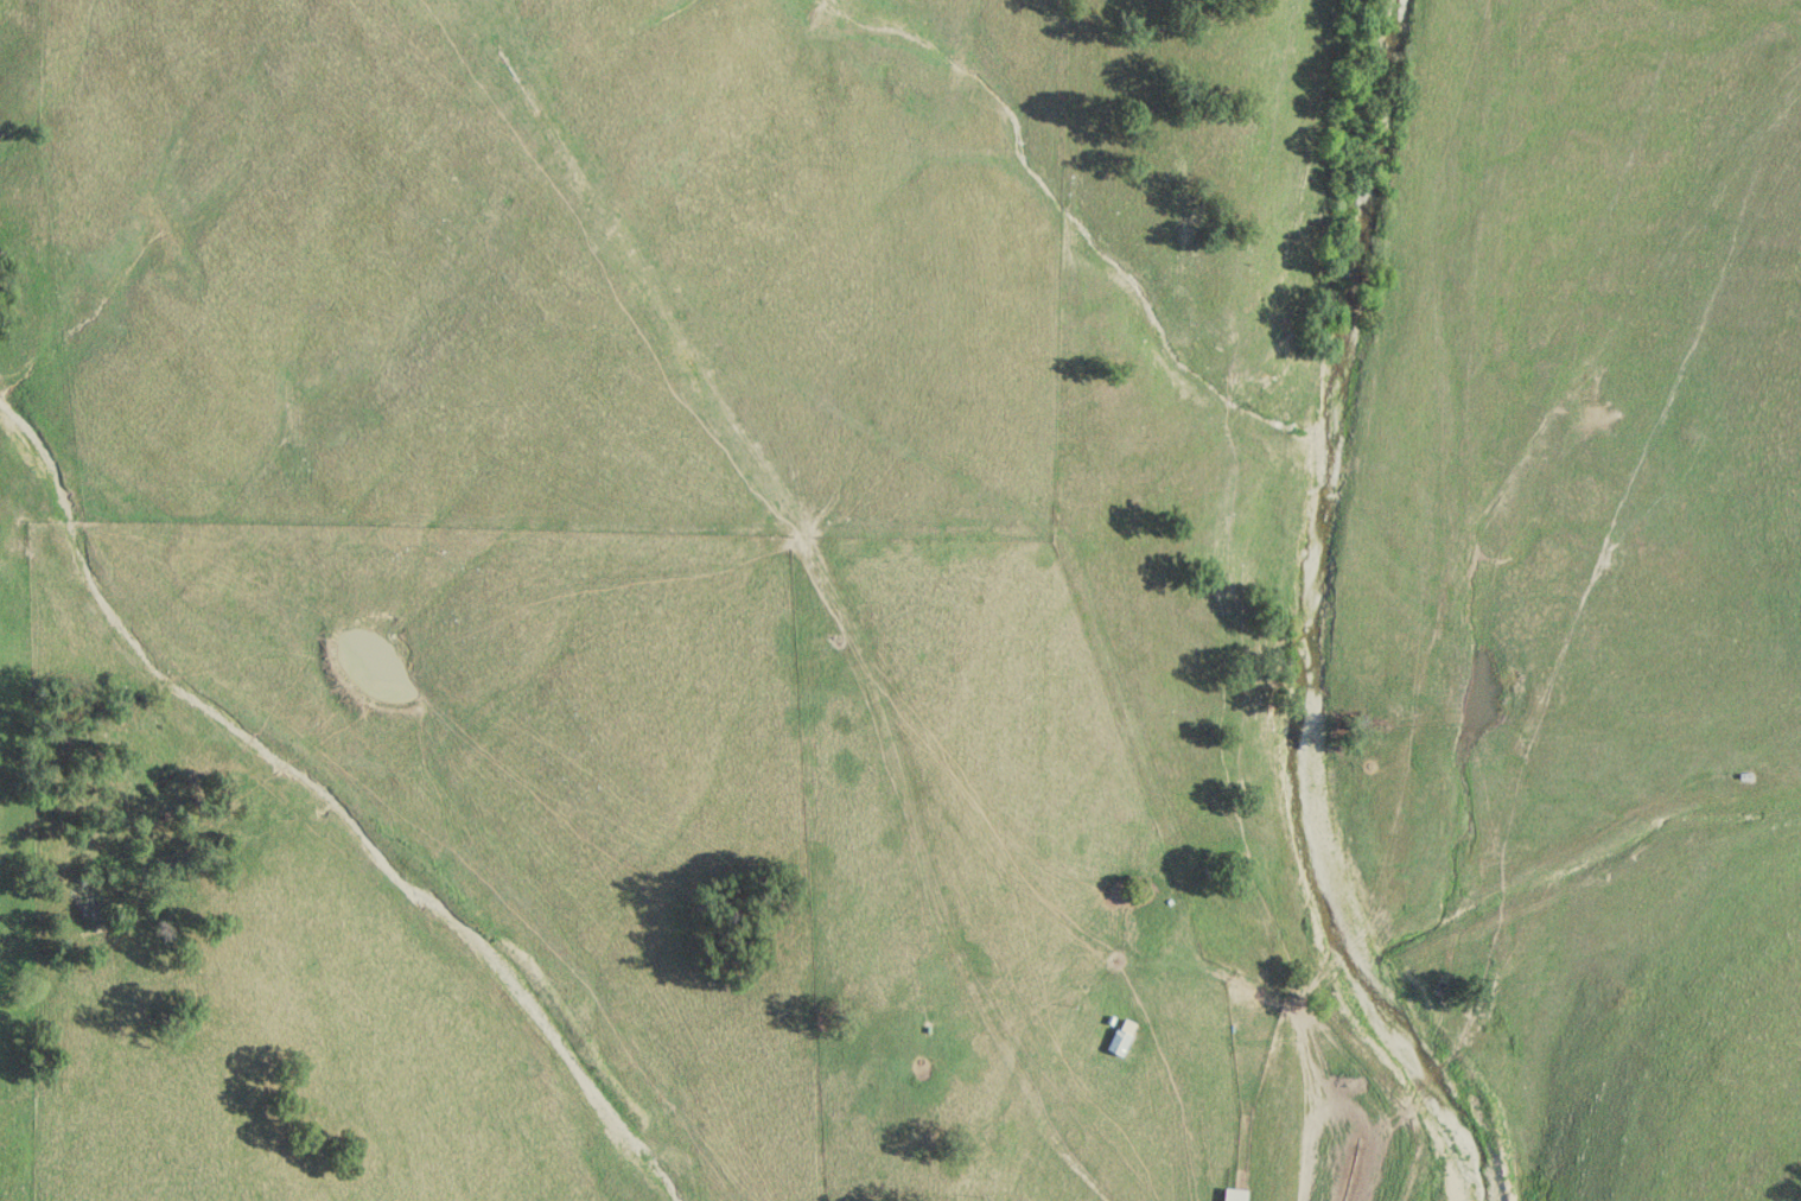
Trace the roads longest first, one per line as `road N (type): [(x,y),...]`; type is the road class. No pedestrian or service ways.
road 1 (residential): [(1424,1200),(1401,1095),(1367,1034),(1269,954)]

